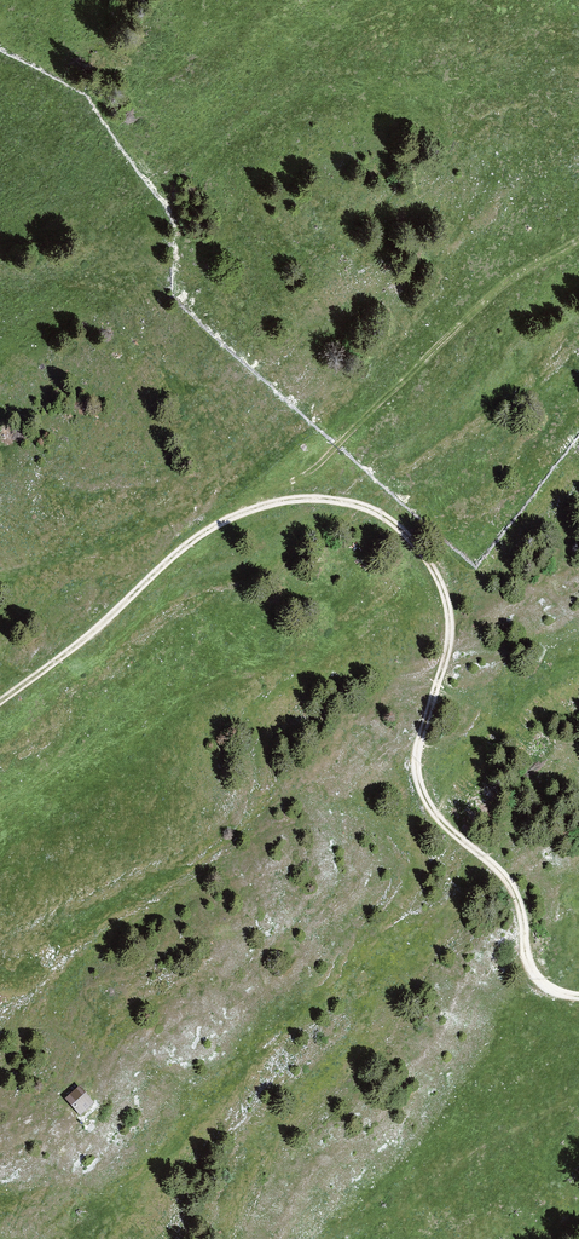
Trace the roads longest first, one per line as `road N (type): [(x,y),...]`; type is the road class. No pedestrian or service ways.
road 1 (track): [(578,997),(550,989),(532,966),(509,883),(440,820),(421,787),(417,756),(442,674),(449,605),(432,566),(373,510),(317,498),(228,518),(0,704)]
road 2 (track): [(578,241),(519,273),(468,315),(307,473),(228,518)]

